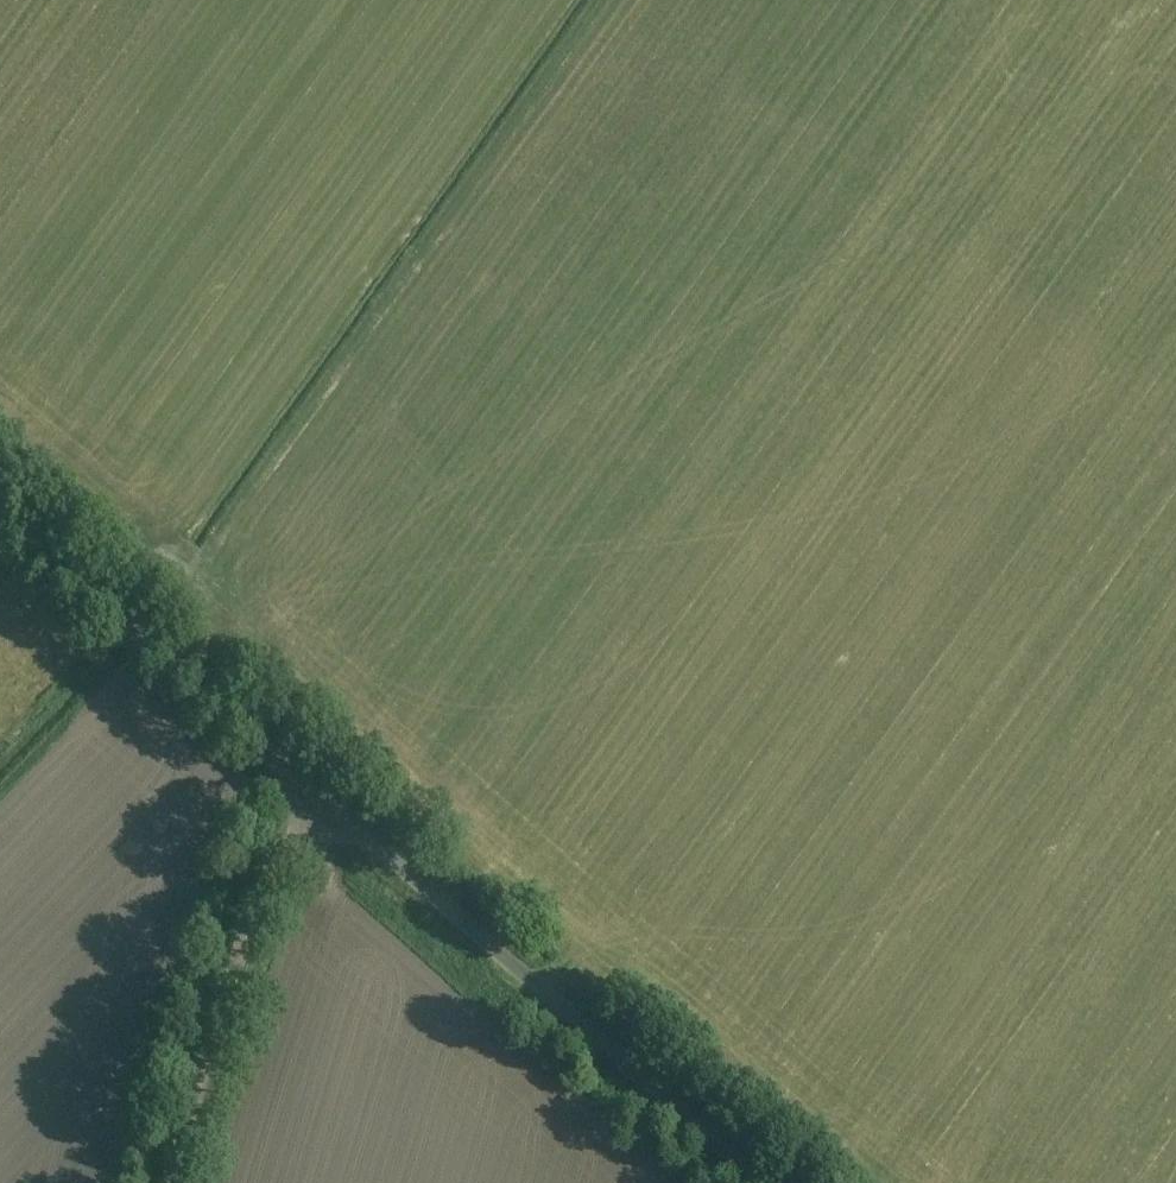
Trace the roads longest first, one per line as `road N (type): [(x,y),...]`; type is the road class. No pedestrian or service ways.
road 1 (unclassified): [(767,1182),(326,800)]
road 2 (unclassified): [(326,800),(0,526)]
road 3 (unclassified): [(170,1182),(263,887),(326,800)]

